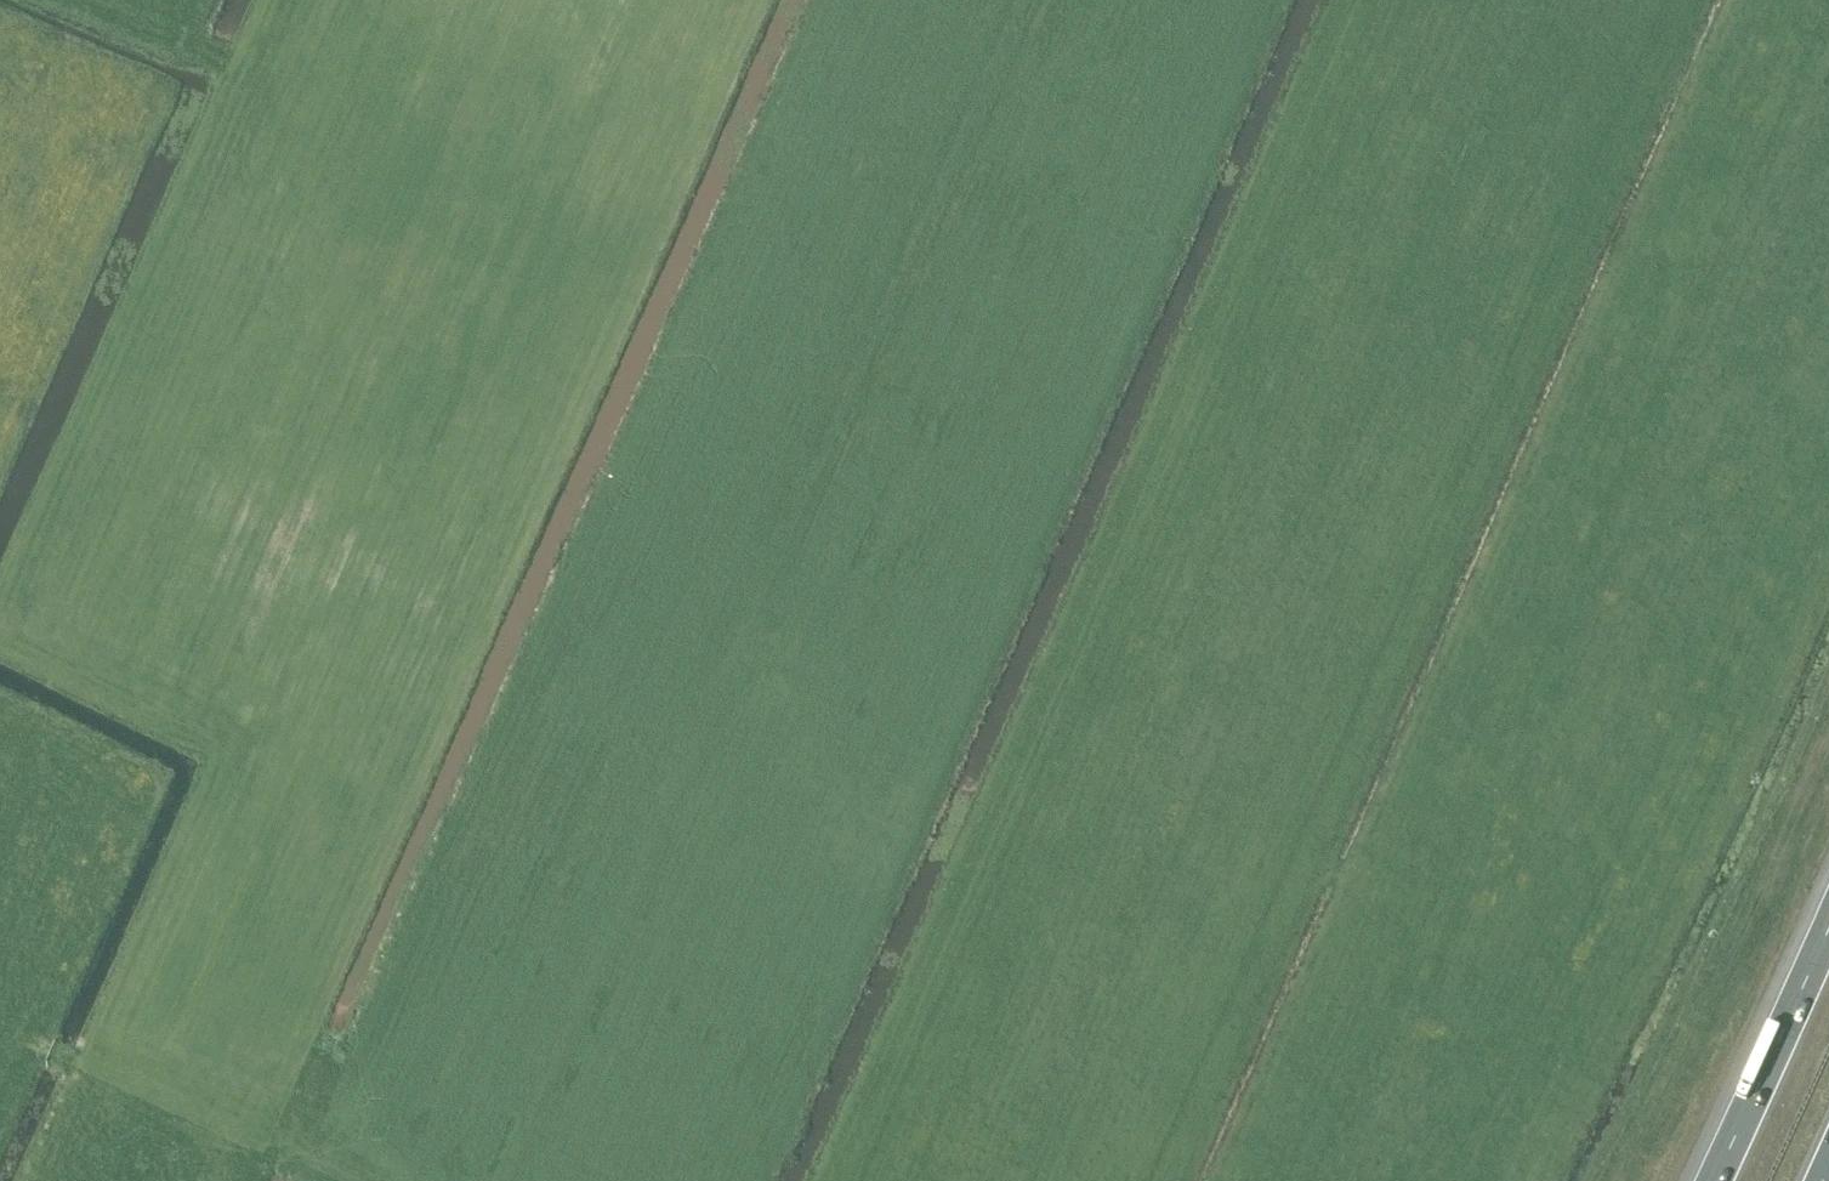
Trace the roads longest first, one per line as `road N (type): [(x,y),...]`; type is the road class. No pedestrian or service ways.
road 1 (motorway): [(1828,929),(1714,1180)]

